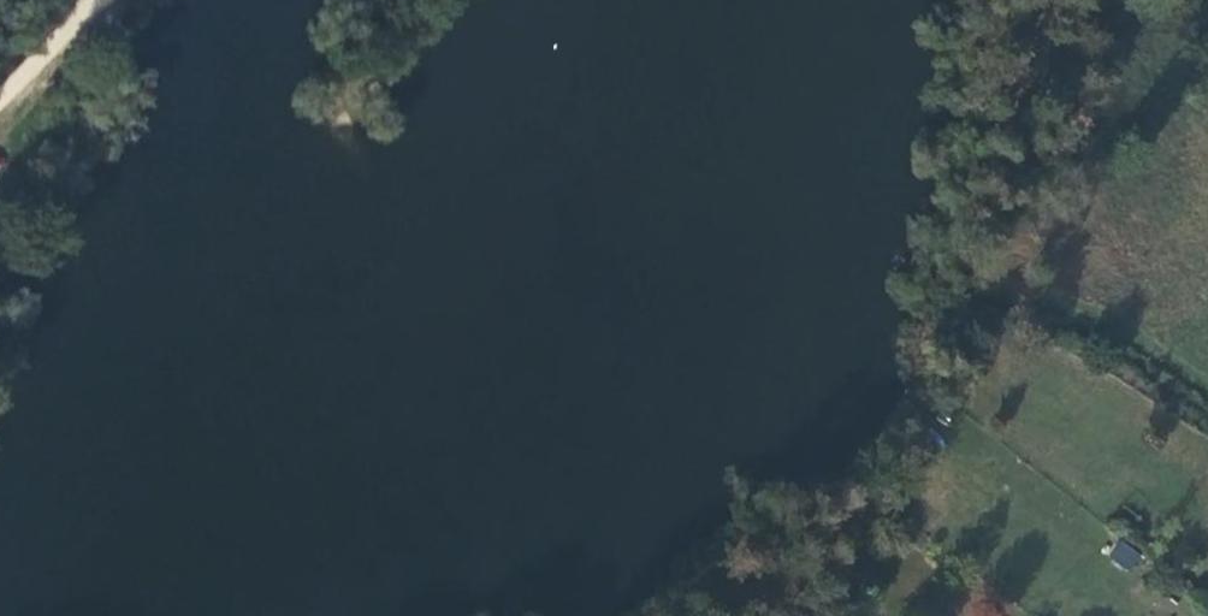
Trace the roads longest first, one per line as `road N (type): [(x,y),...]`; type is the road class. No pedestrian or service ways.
road 1 (track): [(0,107),(86,0)]

